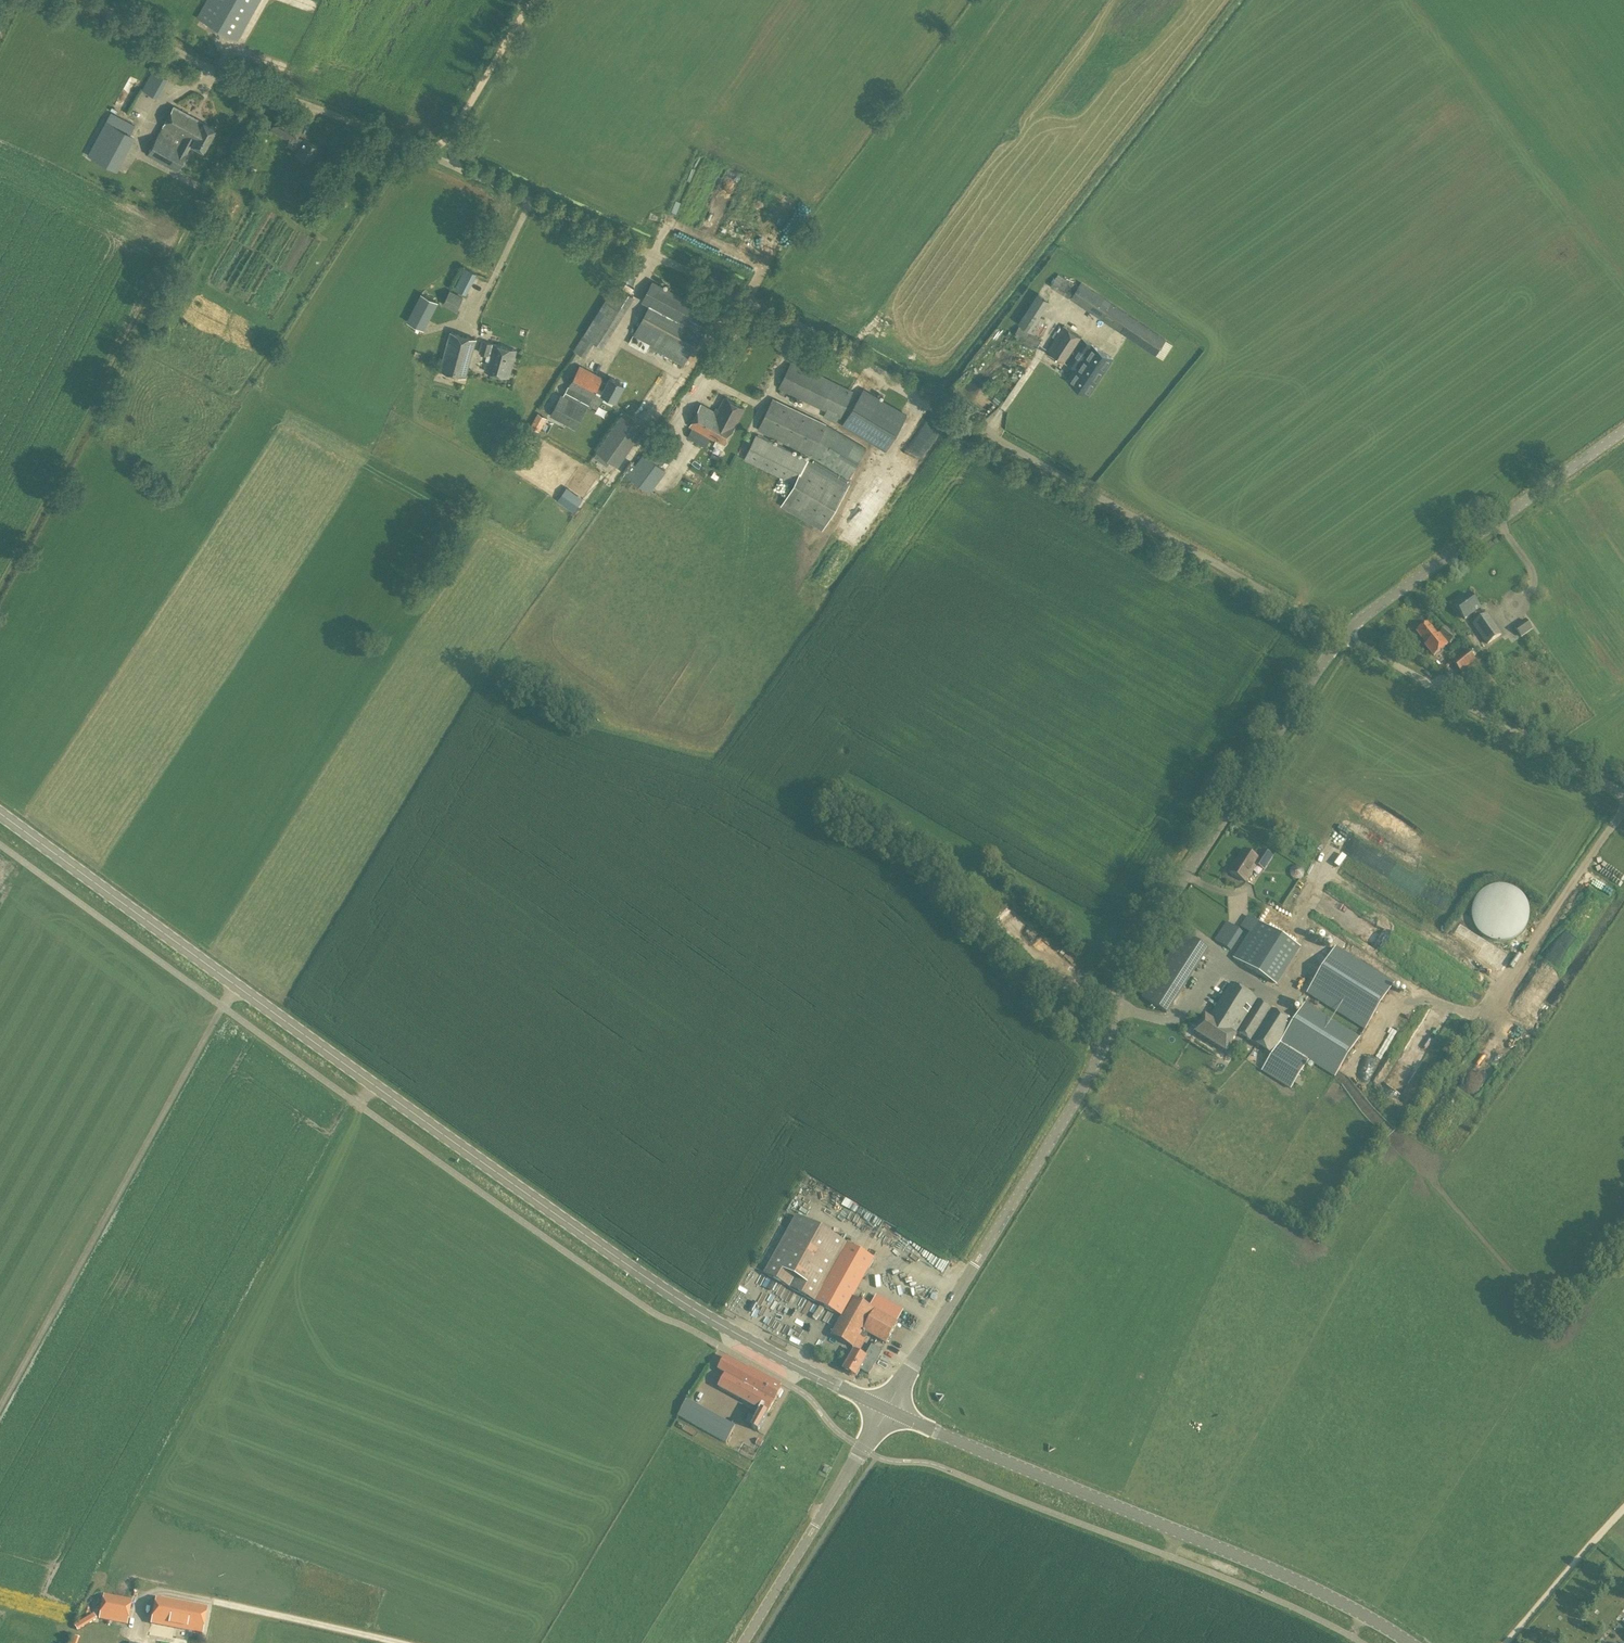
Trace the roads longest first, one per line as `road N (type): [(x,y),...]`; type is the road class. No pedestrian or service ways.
road 1 (unclassified): [(1342,635),(849,351),(669,260),(195,60),(89,0)]
road 2 (tertiary): [(886,1408),(1088,1077),(1161,908),(1342,635)]
road 3 (secondary): [(886,1408),(756,1345),(637,1271),(236,985)]
road 4 (secondary): [(1410,1642),(1315,1589),(886,1408)]
road 5 (unclassified): [(0,1409),(236,985)]
road 6 (tertiary): [(1342,635),(1623,429)]
road 7 (unclassified): [(1623,794),(1342,635)]
road 8 (secondary): [(236,985),(0,813)]
road 9 (tertiary): [(742,1642),(886,1408)]
road 10 (track): [(423,154),(450,137),(534,0)]
road 11 (track): [(384,1642),(207,1600)]
road 12 (track): [(1504,1642),(1623,1507)]

